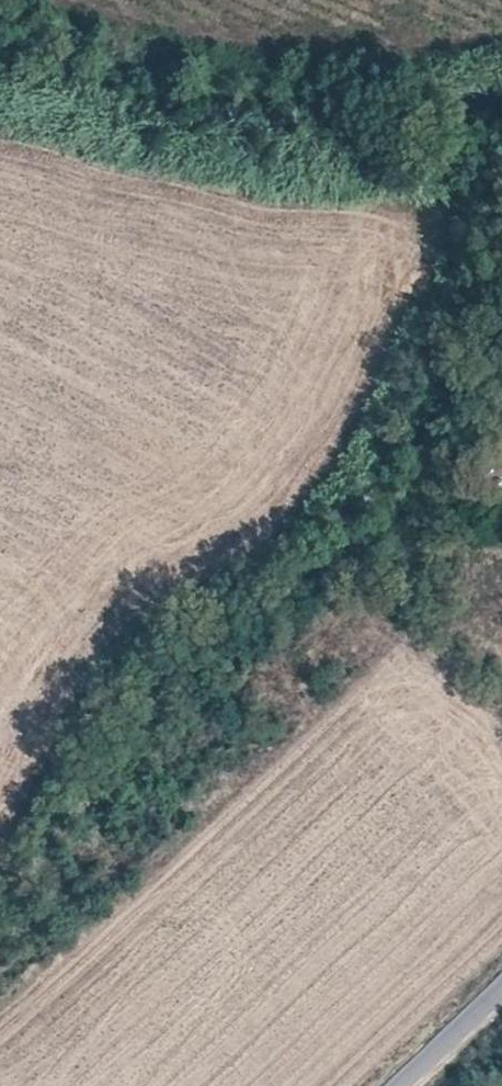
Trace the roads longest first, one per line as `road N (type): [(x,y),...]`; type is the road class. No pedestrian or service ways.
road 1 (tertiary): [(401,1085),(501,990)]

